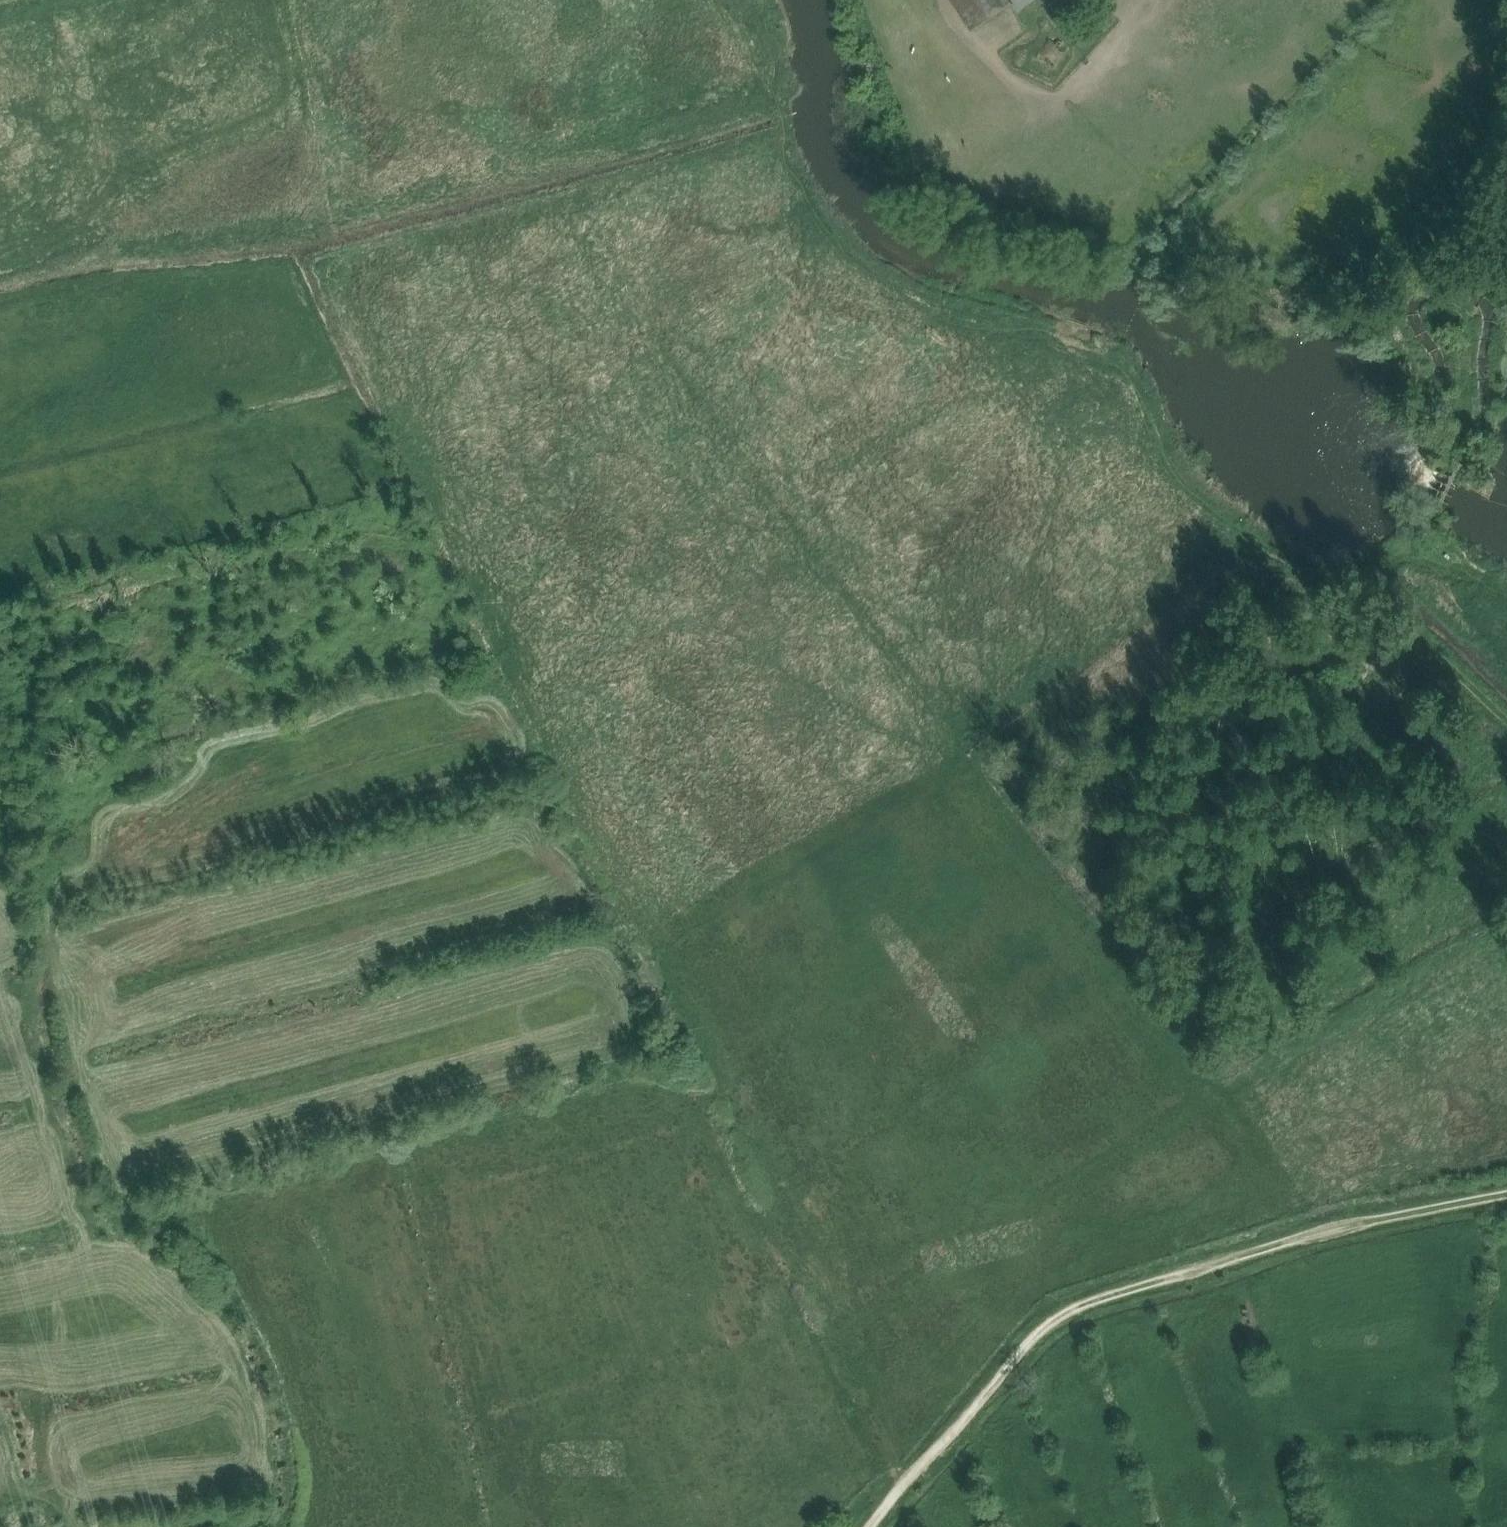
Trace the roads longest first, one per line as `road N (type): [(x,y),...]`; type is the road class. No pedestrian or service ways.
road 1 (track): [(868,1526),(1046,1329),(1078,1308),(1309,1234),(1506,1196)]
road 2 (track): [(1282,559),(1151,457),(1137,392),(1087,344)]
road 3 (track): [(1506,722),(1365,582),(1282,559)]

